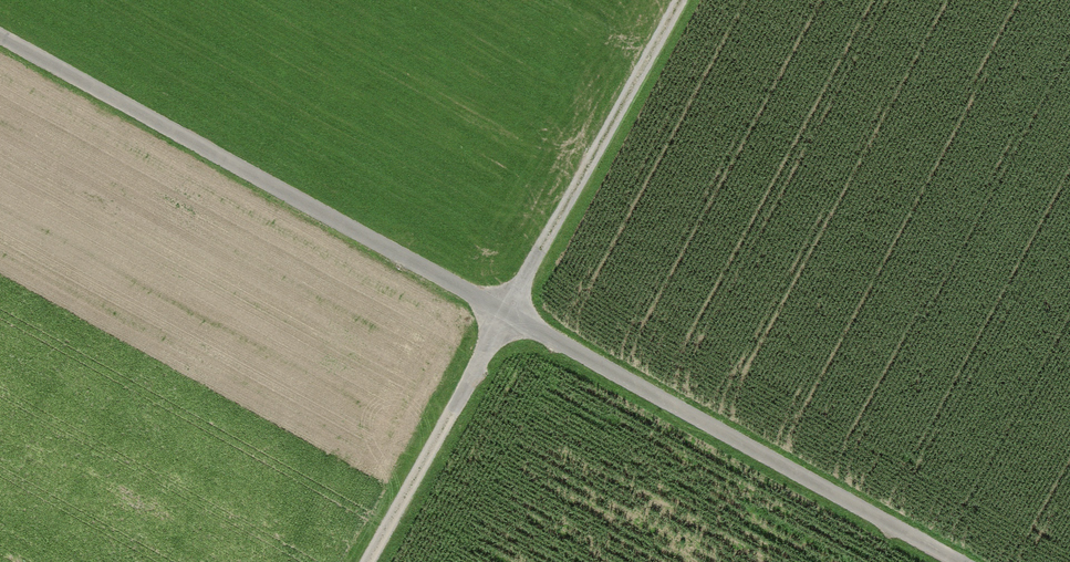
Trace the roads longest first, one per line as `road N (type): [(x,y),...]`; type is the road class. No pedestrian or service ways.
road 1 (residential): [(0,36),(955,561)]
road 2 (track): [(377,561),(545,263)]
road 3 (track): [(689,0),(545,263)]

